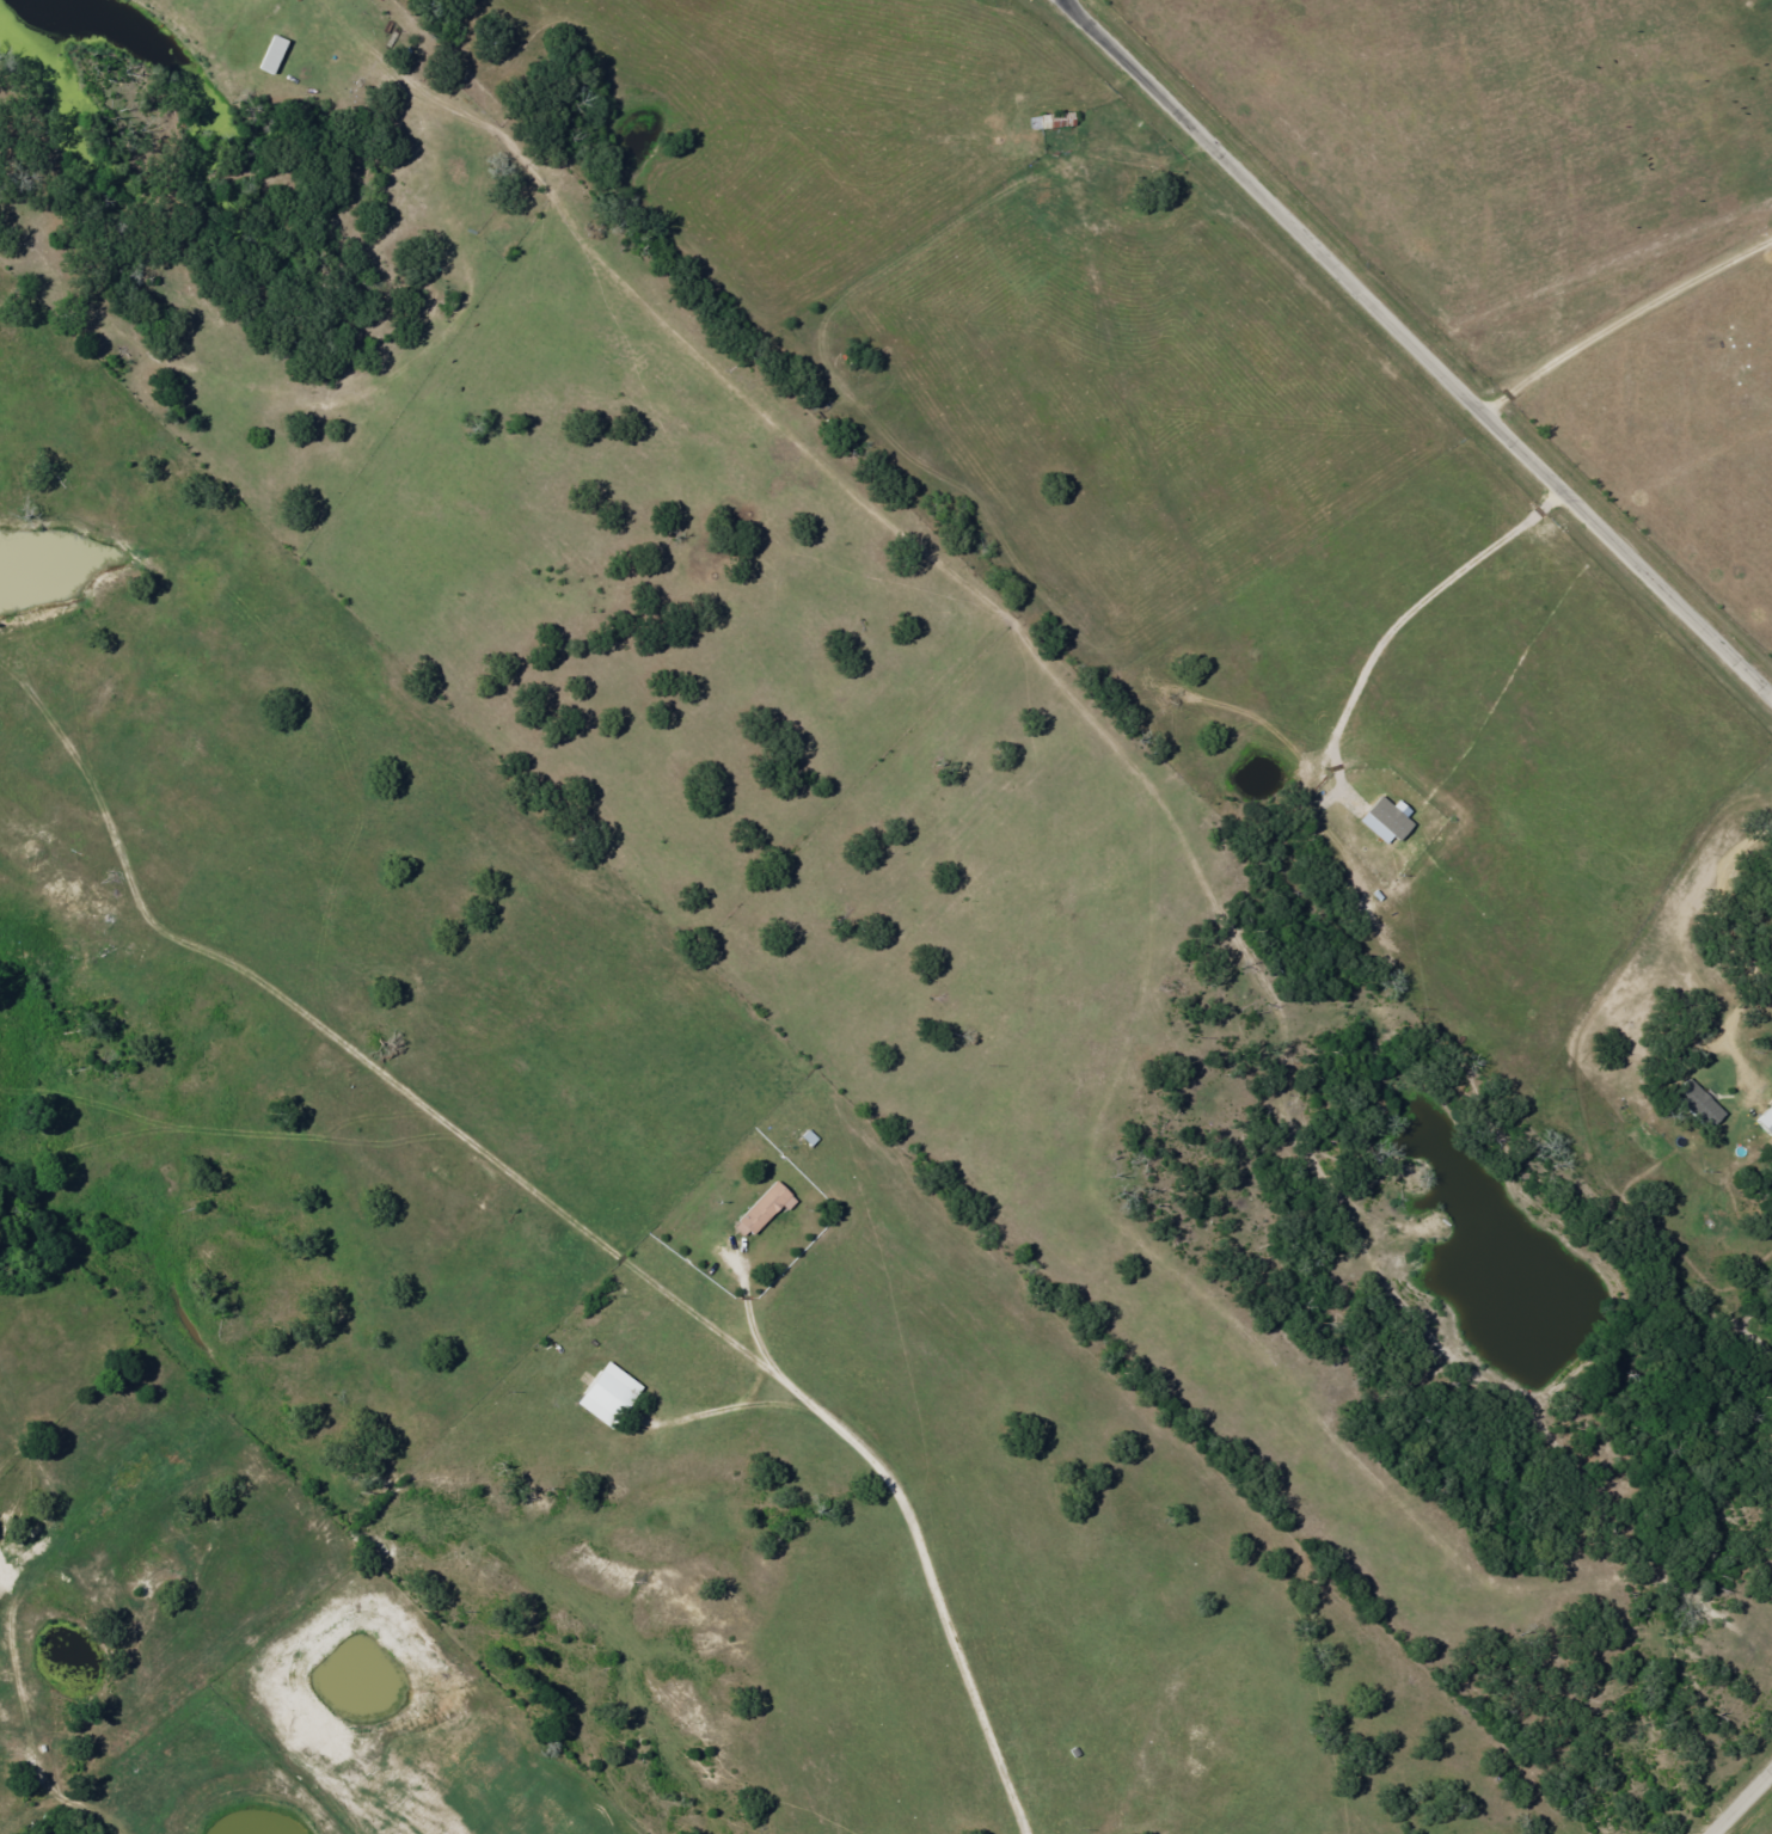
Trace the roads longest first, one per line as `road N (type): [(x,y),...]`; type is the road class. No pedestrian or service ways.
road 1 (residential): [(1771,690),(1122,43),(1108,0)]

